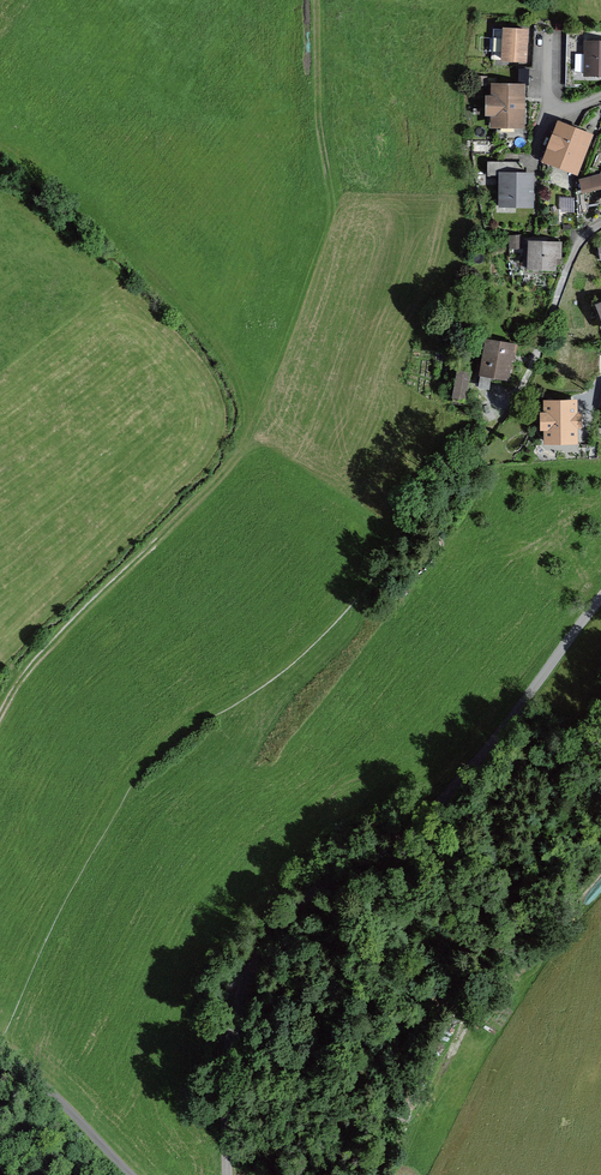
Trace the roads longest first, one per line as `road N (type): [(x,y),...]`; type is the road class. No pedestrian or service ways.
road 1 (unclassified): [(600,598),(543,676),(411,820),(314,888),(277,927),(245,977),(228,1072),(228,1174)]
road 2 (residential): [(518,397),(581,235),(600,225)]
road 3 (track): [(600,870),(481,999)]

